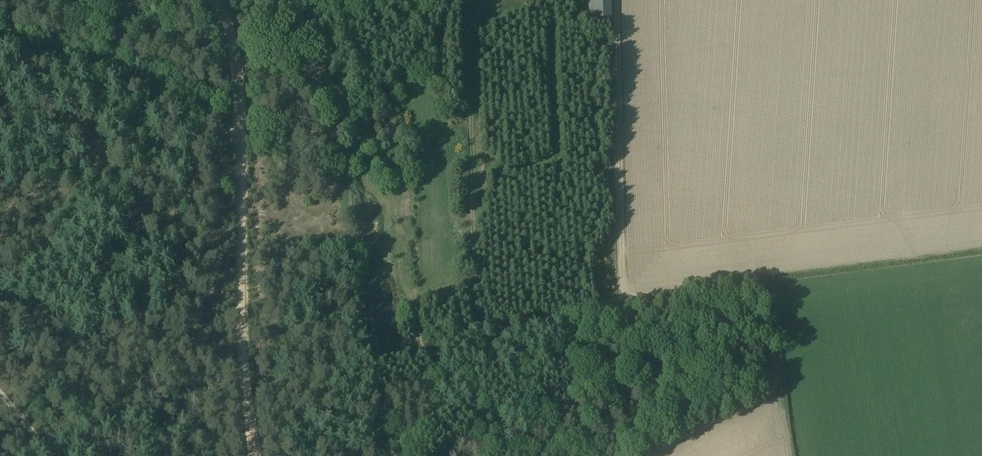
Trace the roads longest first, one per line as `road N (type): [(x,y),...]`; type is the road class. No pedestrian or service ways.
road 1 (track): [(777,390),(769,305),(758,284),(620,295),(617,0)]
road 2 (track): [(620,295),(478,331),(433,353),(417,328)]
road 3 (track): [(780,295),(803,455)]

